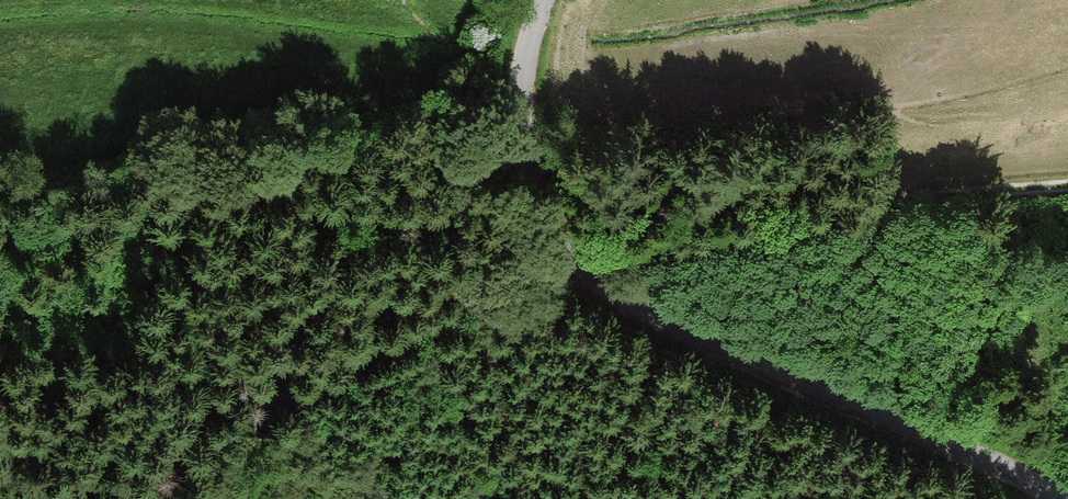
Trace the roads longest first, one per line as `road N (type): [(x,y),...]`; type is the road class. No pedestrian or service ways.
road 1 (track): [(131,498),(319,375),(547,267),(656,238),(904,193),(1067,181)]
road 2 (unclassified): [(1059,498),(987,459),(643,308),(577,263),(525,177),(521,70),(545,0)]

